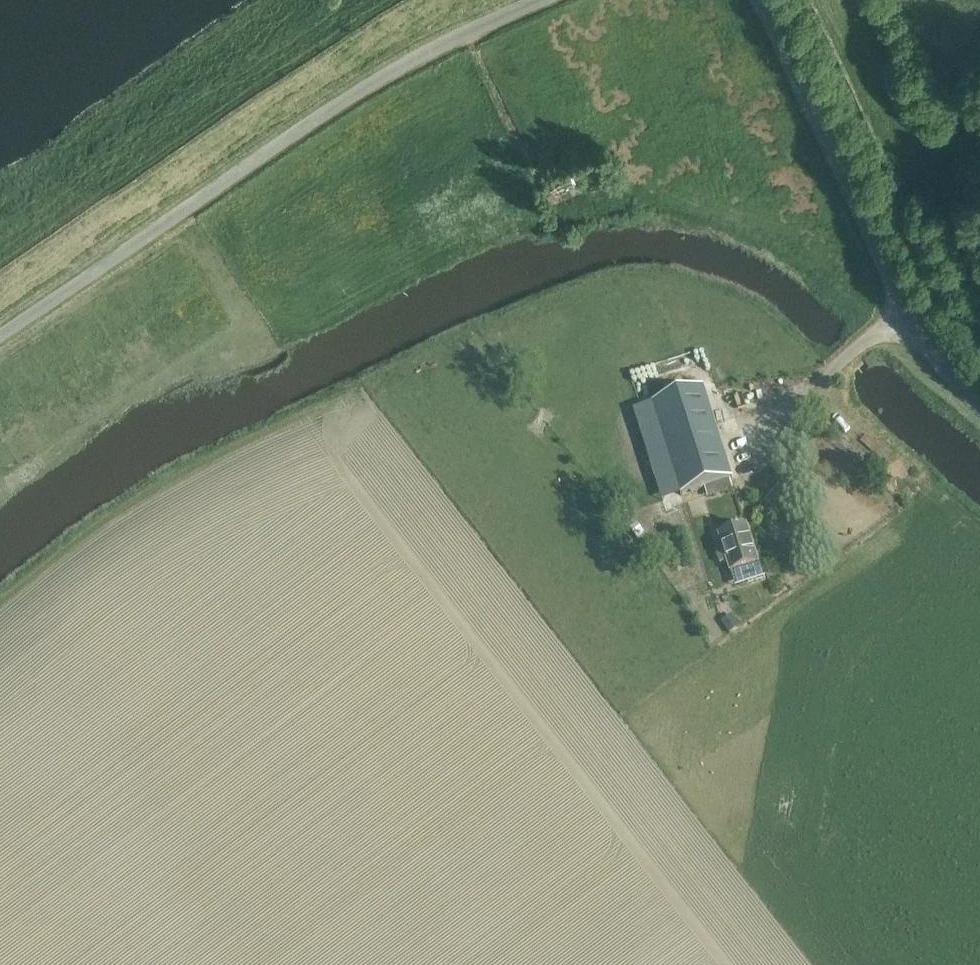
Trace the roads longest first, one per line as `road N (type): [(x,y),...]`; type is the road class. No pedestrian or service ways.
road 1 (unclassified): [(0,333),(411,64),(548,0)]
road 2 (unclassified): [(758,0),(913,327),(979,405)]

